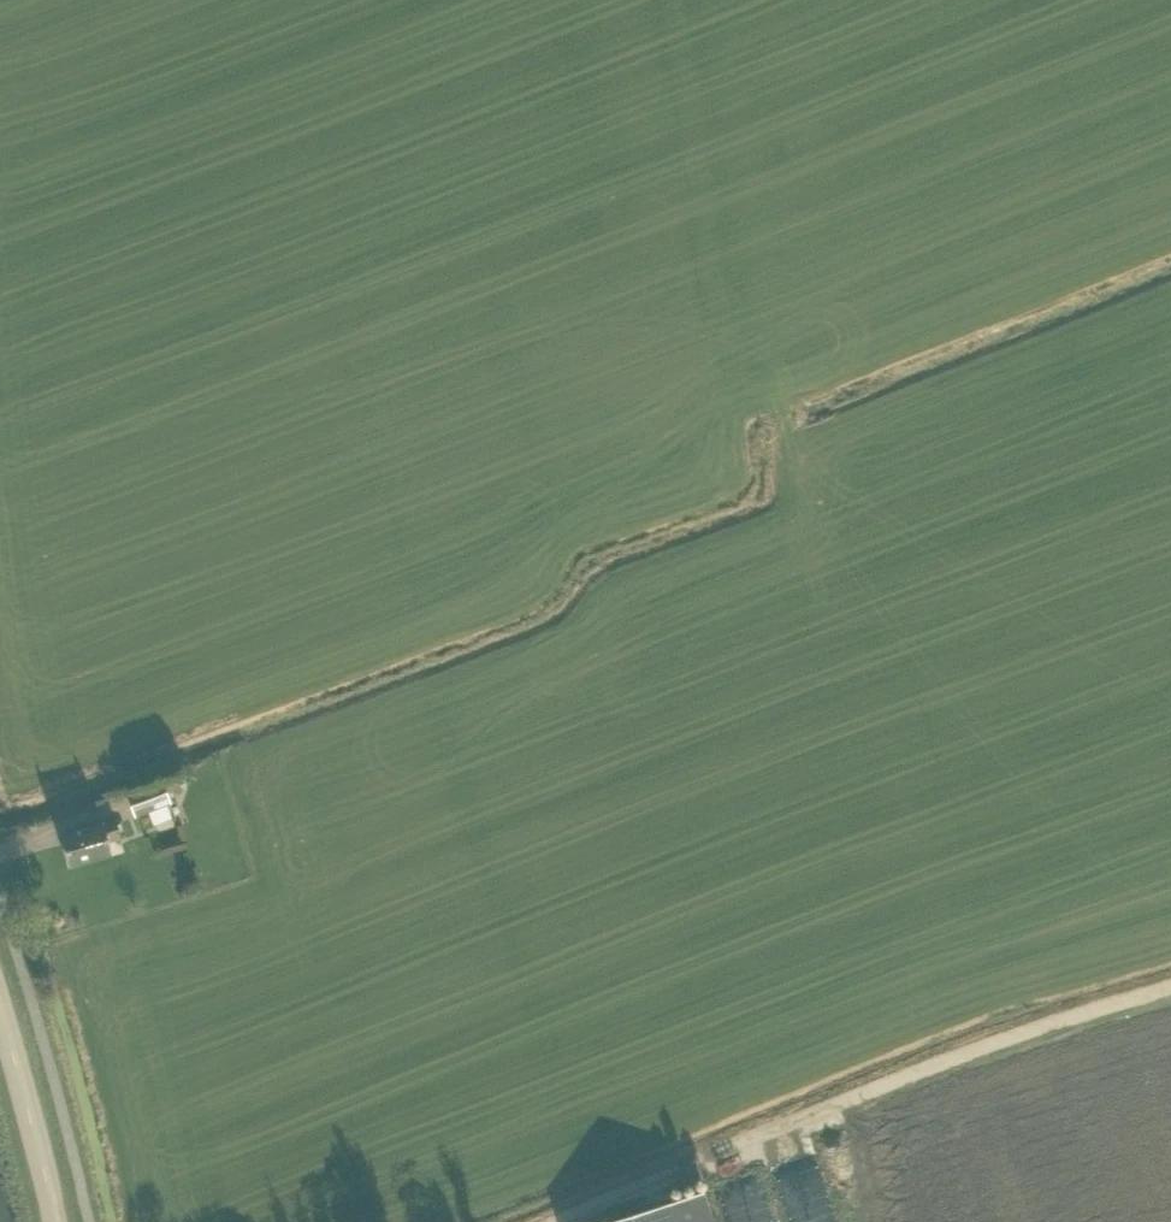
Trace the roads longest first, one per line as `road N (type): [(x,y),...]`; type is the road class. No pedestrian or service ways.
road 1 (track): [(555,1221),(1041,1029),(1170,990)]
road 2 (secondary): [(57,1221),(0,1004)]

